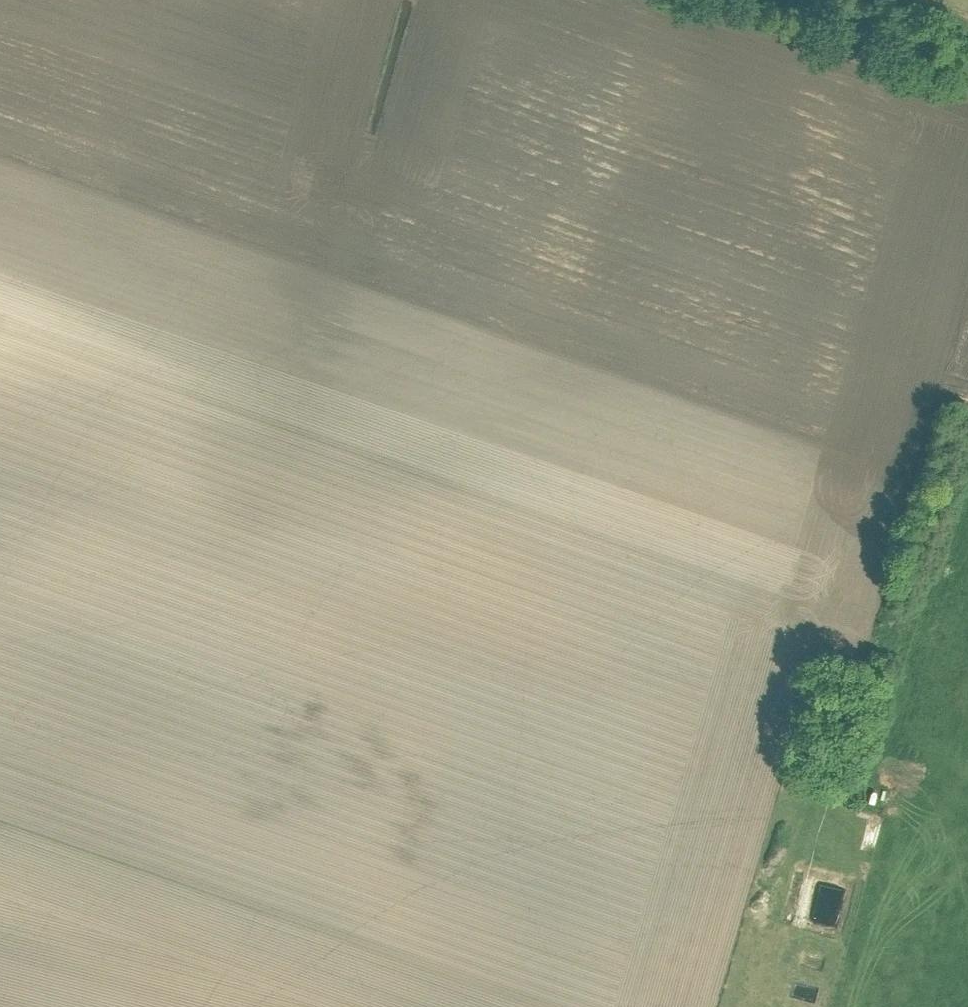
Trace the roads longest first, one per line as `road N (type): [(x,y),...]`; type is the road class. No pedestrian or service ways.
road 1 (track): [(775,0),(967,67)]

